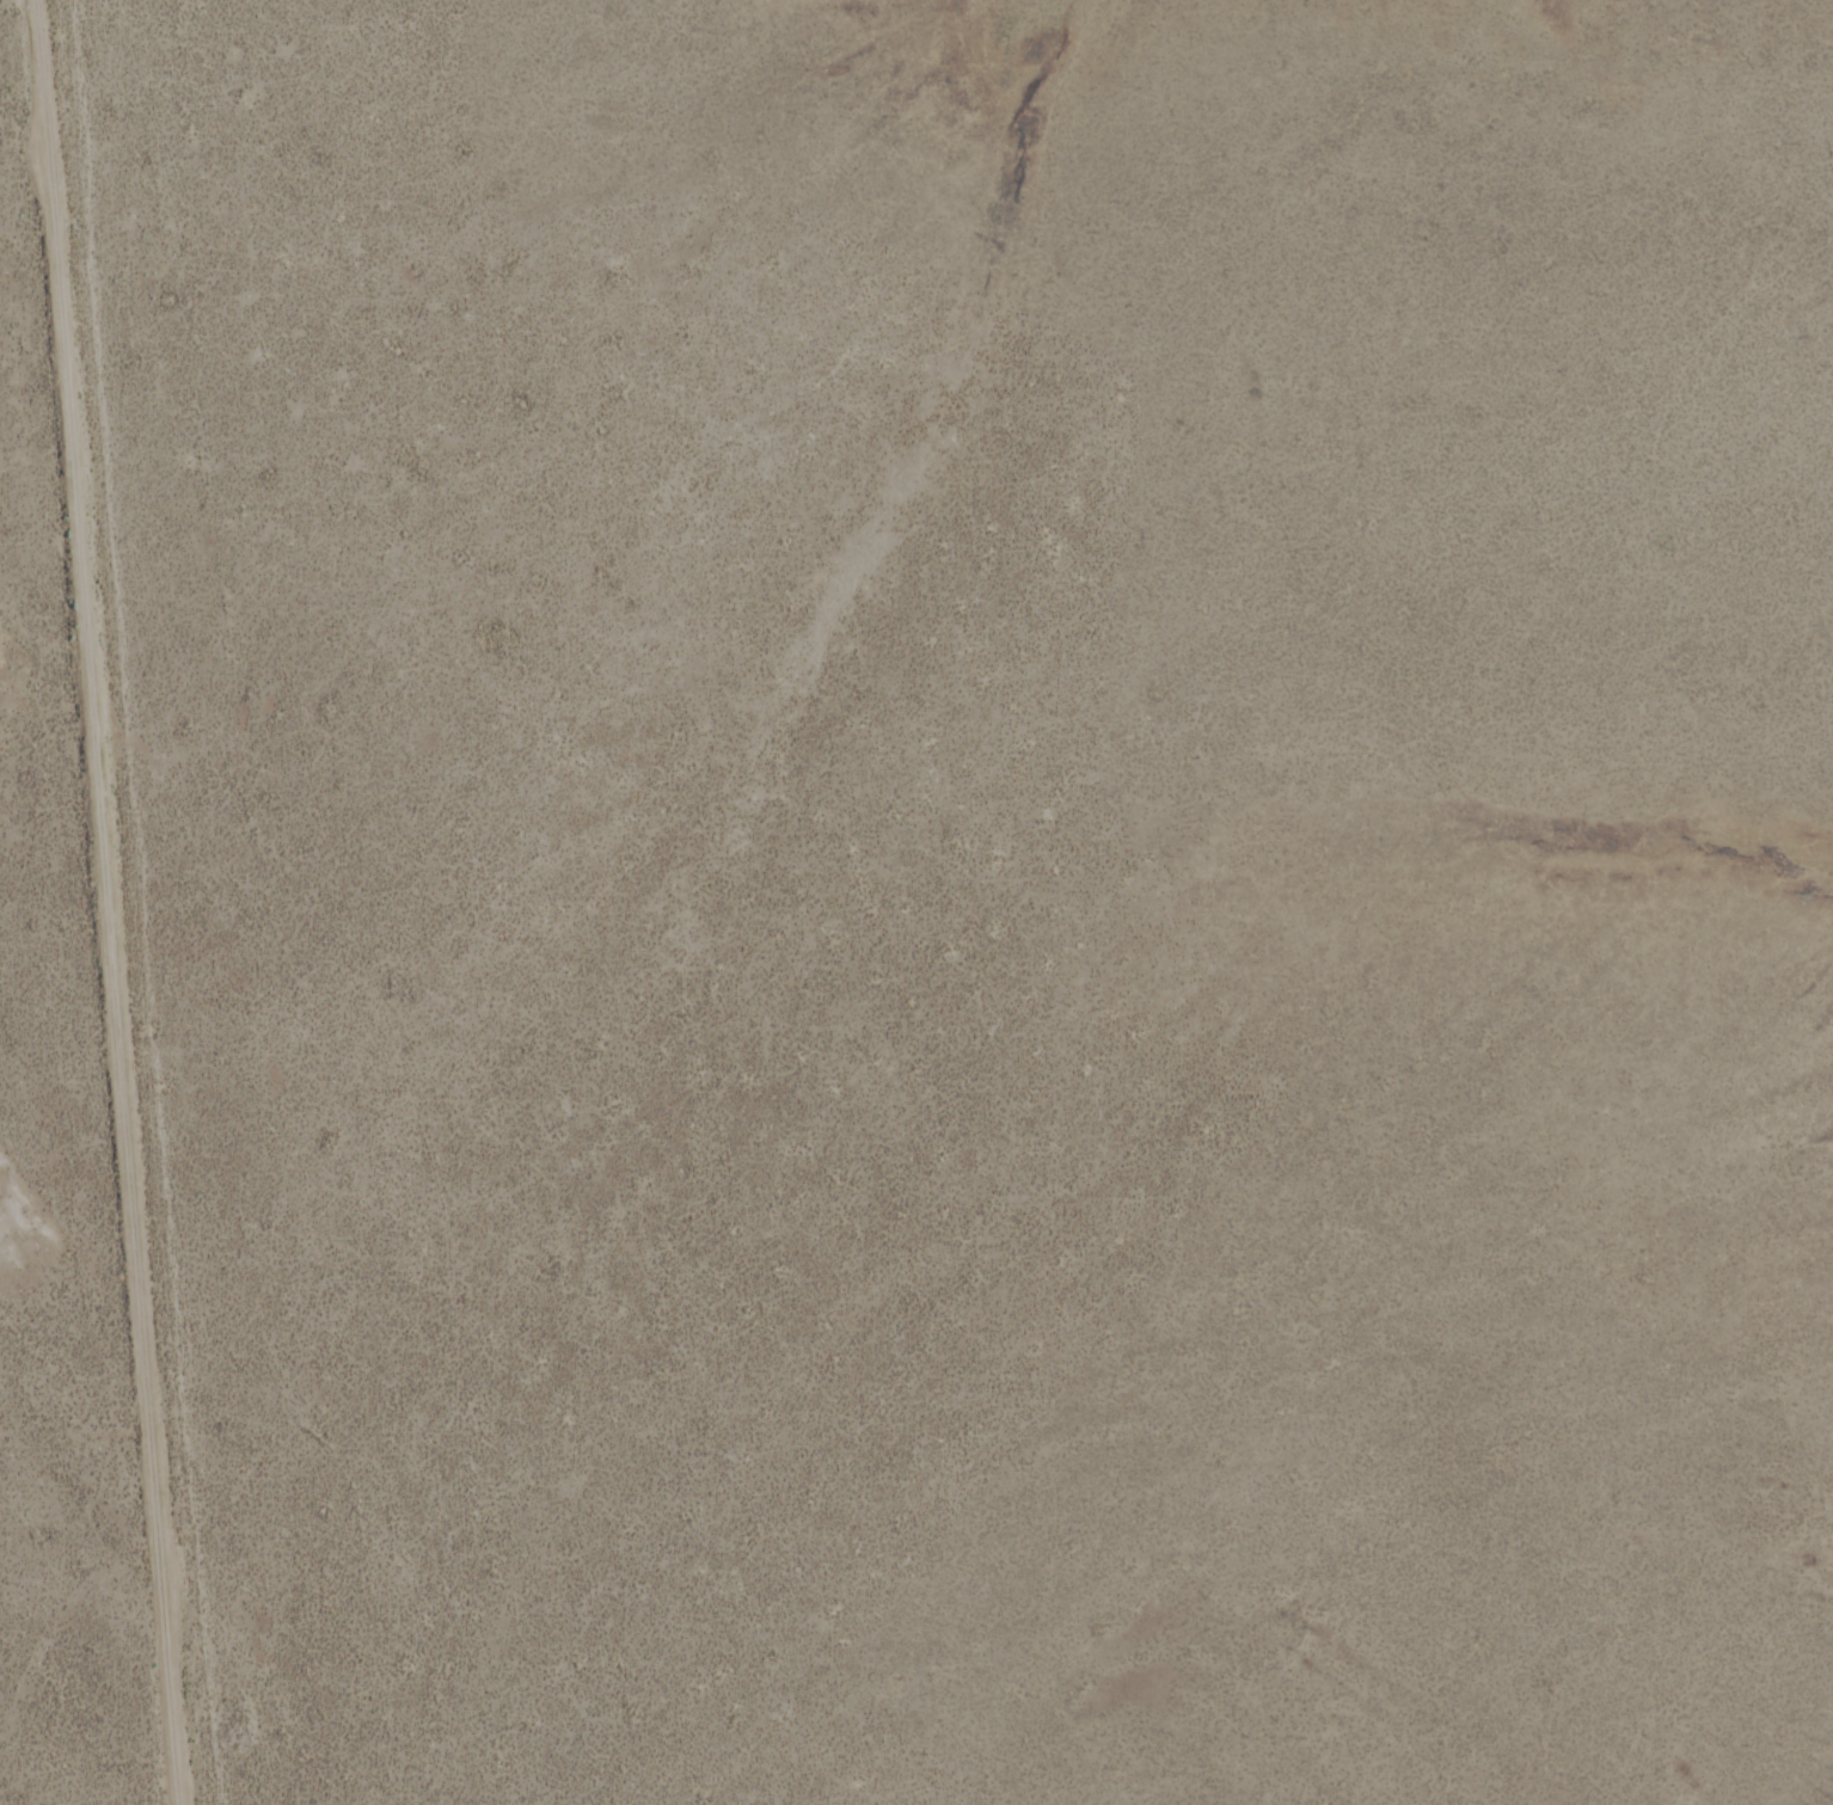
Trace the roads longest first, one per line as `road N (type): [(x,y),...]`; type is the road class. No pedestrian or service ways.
road 1 (residential): [(179,1804),(33,0)]

